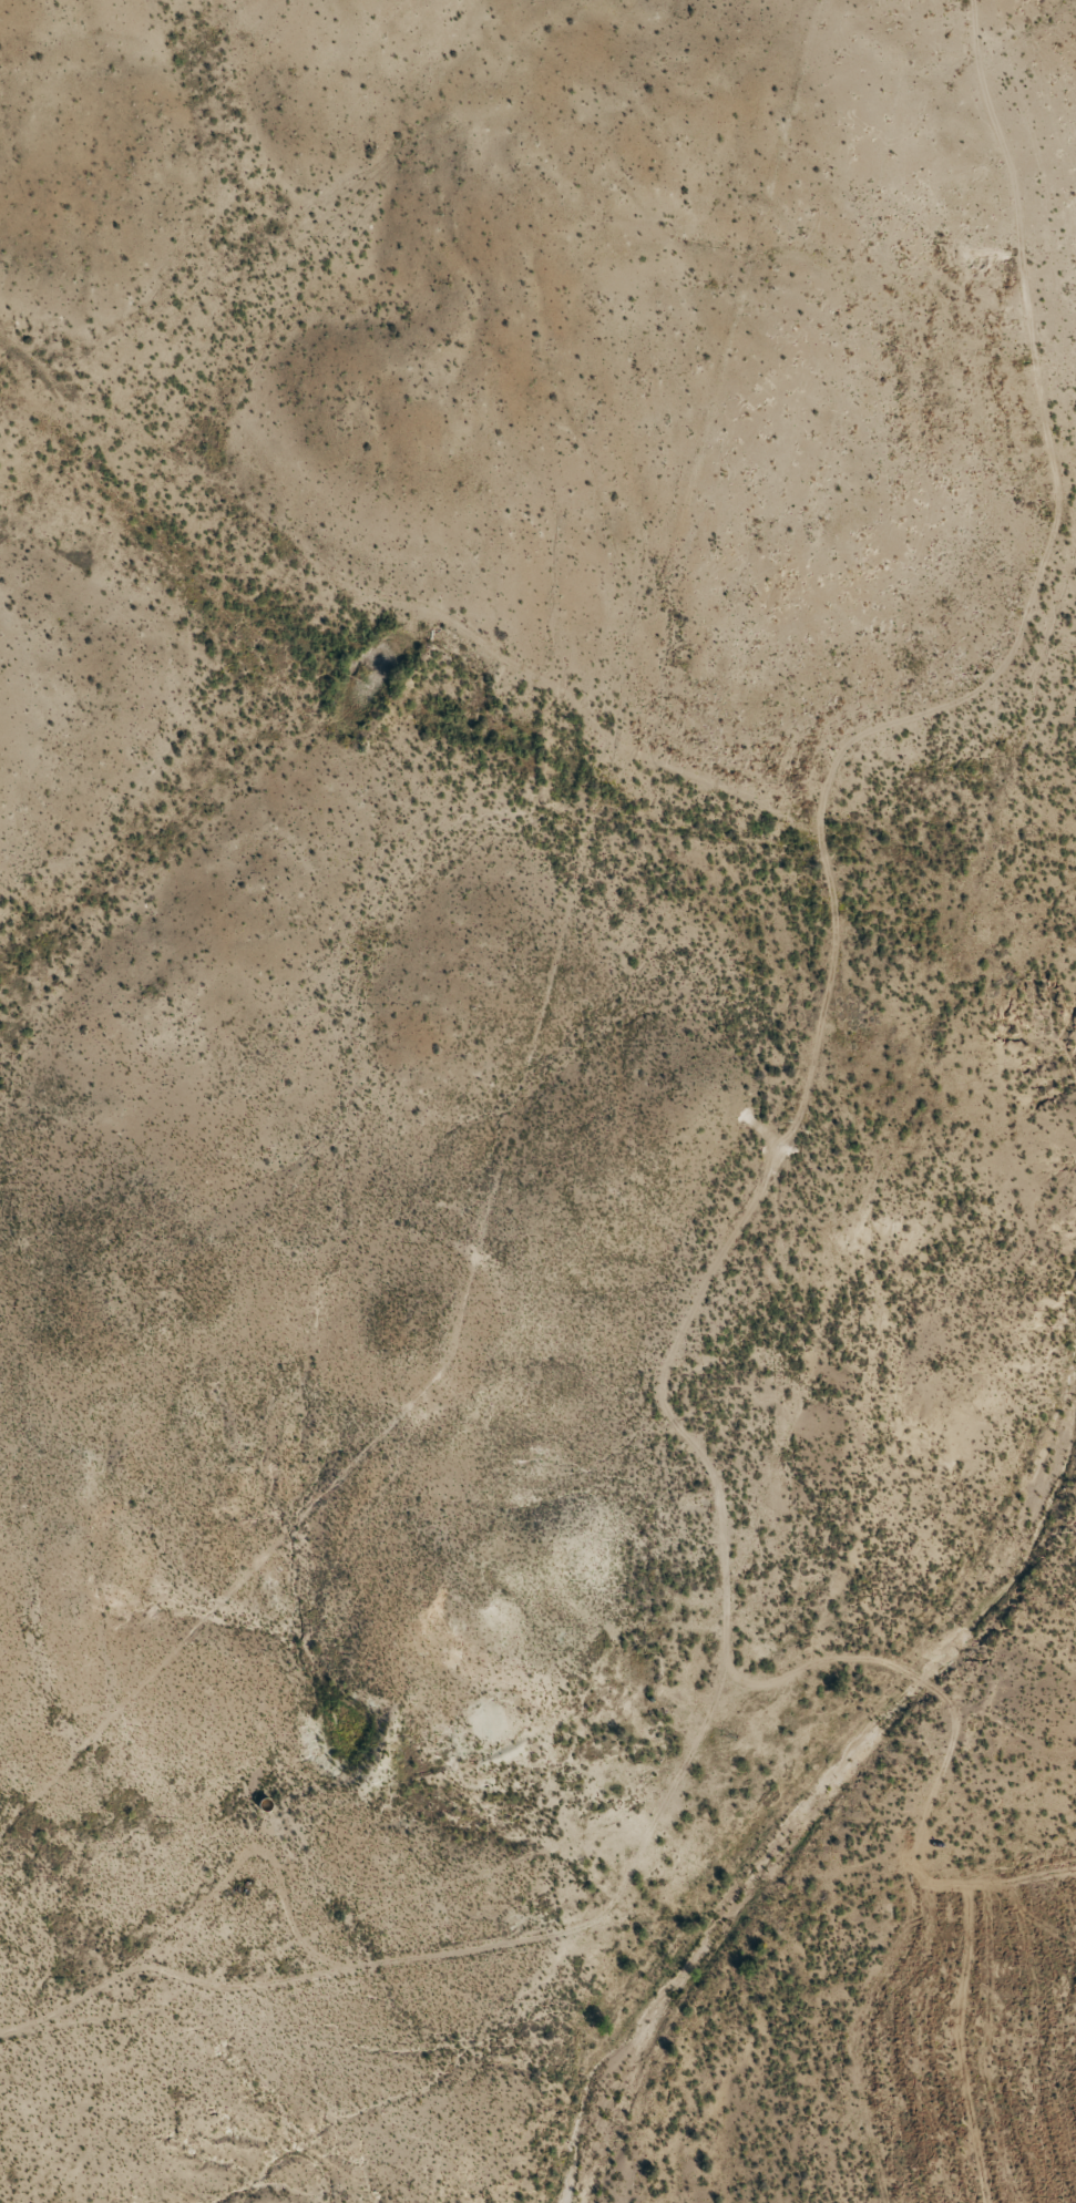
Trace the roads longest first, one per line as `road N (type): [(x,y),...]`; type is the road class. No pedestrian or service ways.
road 1 (track): [(0,2035),(177,1964),(472,1969),(636,1914),(739,1804),(832,1766),(974,1750),(1075,1759)]
road 2 (track): [(908,2202),(887,2122),(887,2007),(935,1903),(1039,1821),(1072,1761)]
road 3 (track): [(0,328),(268,545),(360,604)]

